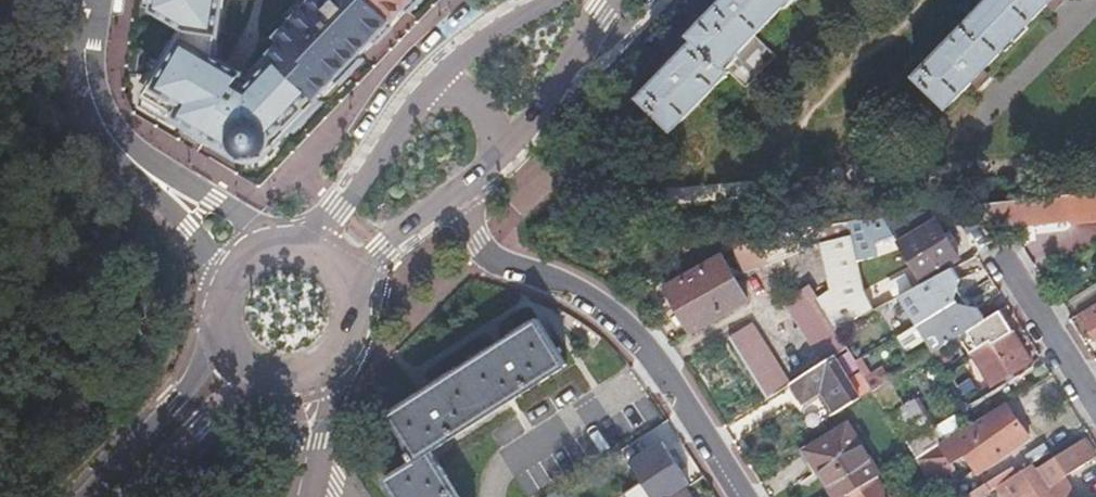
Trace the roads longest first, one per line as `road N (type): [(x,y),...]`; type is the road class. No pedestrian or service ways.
road 1 (residential): [(736,496),(634,342),(563,293),(495,263),(476,244),(457,193)]
road 2 (secondary): [(215,340),(189,382),(82,496)]
road 3 (secondary): [(428,83),(305,244)]
road 4 (residential): [(987,250),(1095,415)]
road 5 (secondary): [(499,159),(558,86),(608,0)]
road 6 (unclassified): [(144,170),(113,141),(98,113),(86,54),(93,0)]
road 7 (secondary): [(124,496),(192,425),(253,380)]
road 8 (unclassified): [(276,241),(144,170)]
road 9 (secondary): [(348,282),(457,193)]
road 10 (secondary): [(538,0),(428,83)]
road 11 (unclassified): [(144,170),(217,279)]

